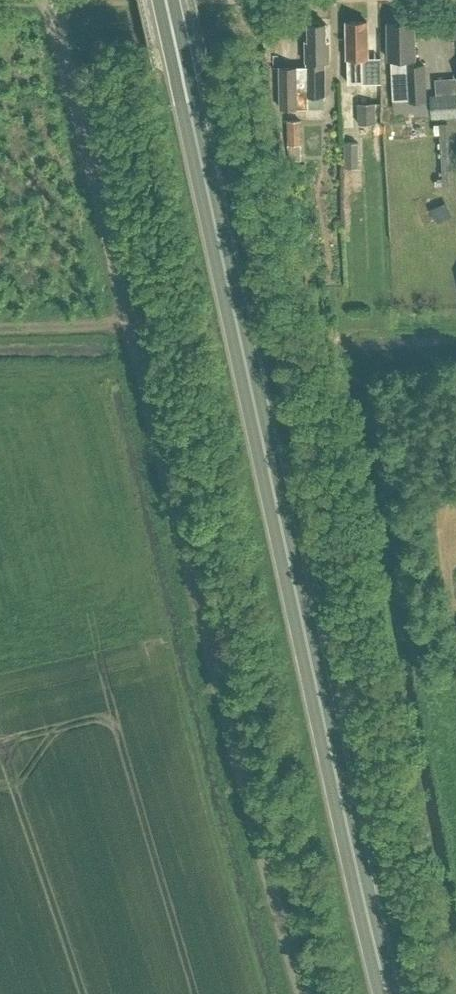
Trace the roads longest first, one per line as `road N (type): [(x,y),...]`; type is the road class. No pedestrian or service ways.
road 1 (unclassified): [(307,993),(49,0)]
road 2 (trunk): [(387,993),(167,0)]

